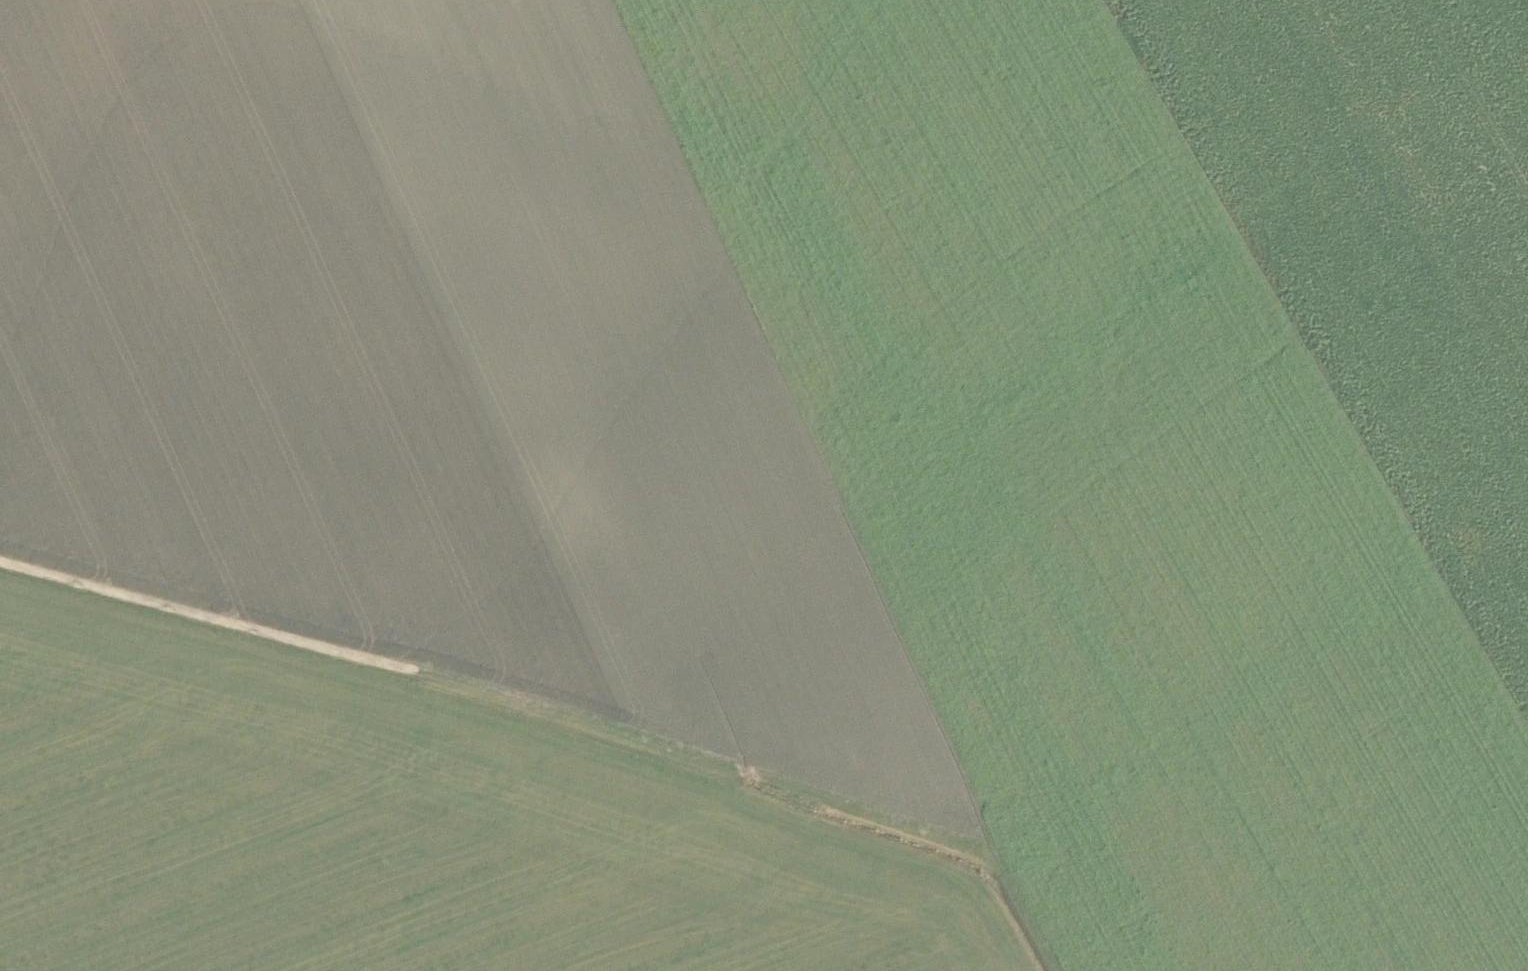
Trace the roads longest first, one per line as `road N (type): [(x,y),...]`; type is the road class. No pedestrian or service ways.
road 1 (track): [(409,671),(0,559)]

